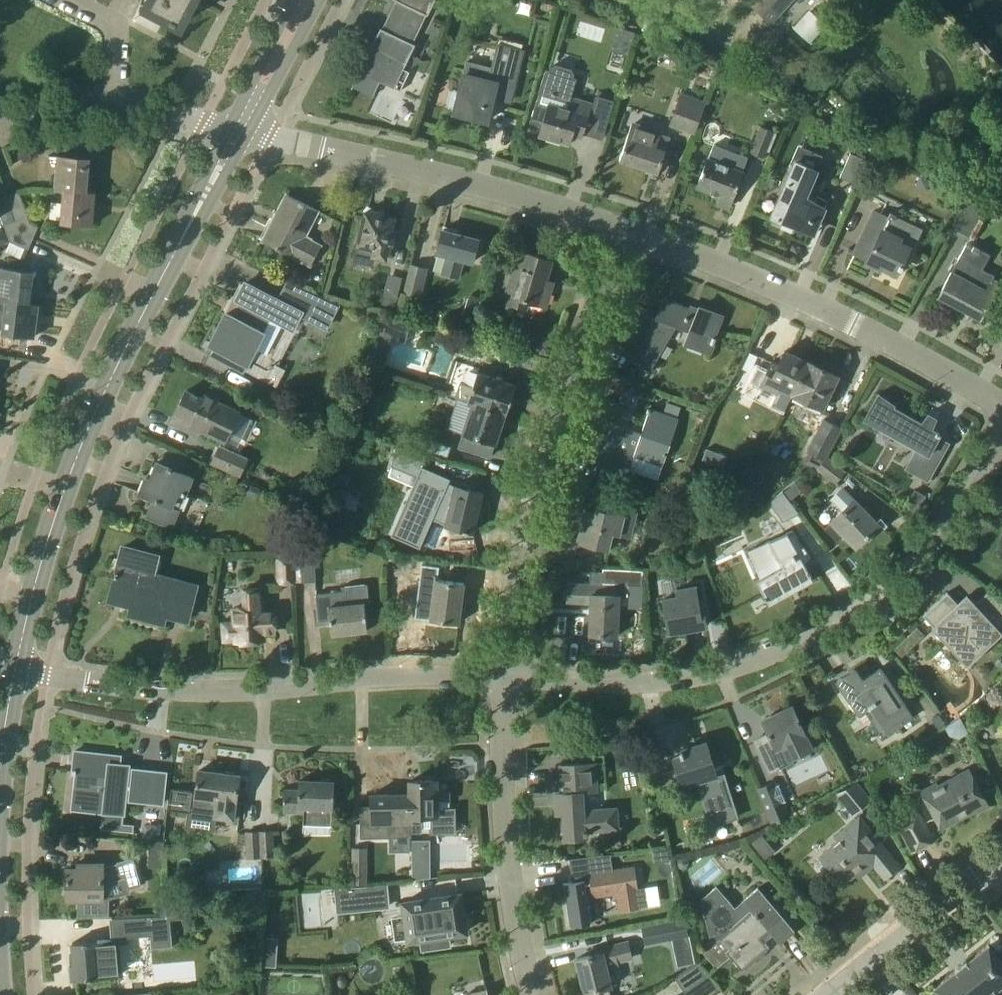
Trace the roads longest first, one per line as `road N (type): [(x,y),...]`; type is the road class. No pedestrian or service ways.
road 1 (residential): [(1001,430),(949,525),(906,576),(849,624),(764,664),(703,680),(502,682)]
road 2 (secondary): [(19,663),(48,536),(88,430),(240,130)]
road 3 (residential): [(502,682),(366,680),(213,694),(19,663)]
road 4 (residential): [(502,682),(527,505),(626,231)]
road 5 (residential): [(626,231),(786,292),(1001,404)]
road 6 (residential): [(240,130),(453,179),(626,231)]
road 7 (residential): [(532,994),(506,828),(502,682)]
road 8 (residential): [(0,127),(116,111),(240,130)]
road 9 (residential): [(1001,864),(935,895),(823,994)]
road 10 (secondary): [(240,130),(307,0)]

